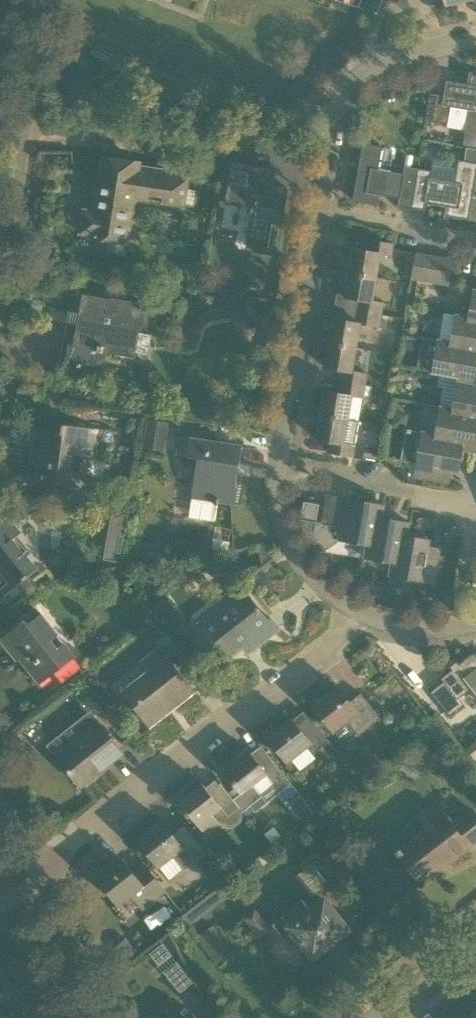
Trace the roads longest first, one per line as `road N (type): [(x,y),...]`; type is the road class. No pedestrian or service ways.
road 1 (residential): [(33,866),(339,638),(355,611)]
road 2 (residential): [(0,275),(44,0)]
road 3 (residential): [(475,38),(358,75),(343,94),(321,209)]
road 4 (residential): [(321,209),(277,466)]
road 5 (residential): [(277,466),(475,504)]
road 6 (residential): [(277,466),(282,524),(307,572),(355,611)]
road 7 (residential): [(96,1017),(33,866)]
road 8 (residential): [(321,209),(475,238)]
road 9 (residential): [(374,1017),(475,939)]
road 10 (residential): [(355,611),(397,625),(475,619)]

